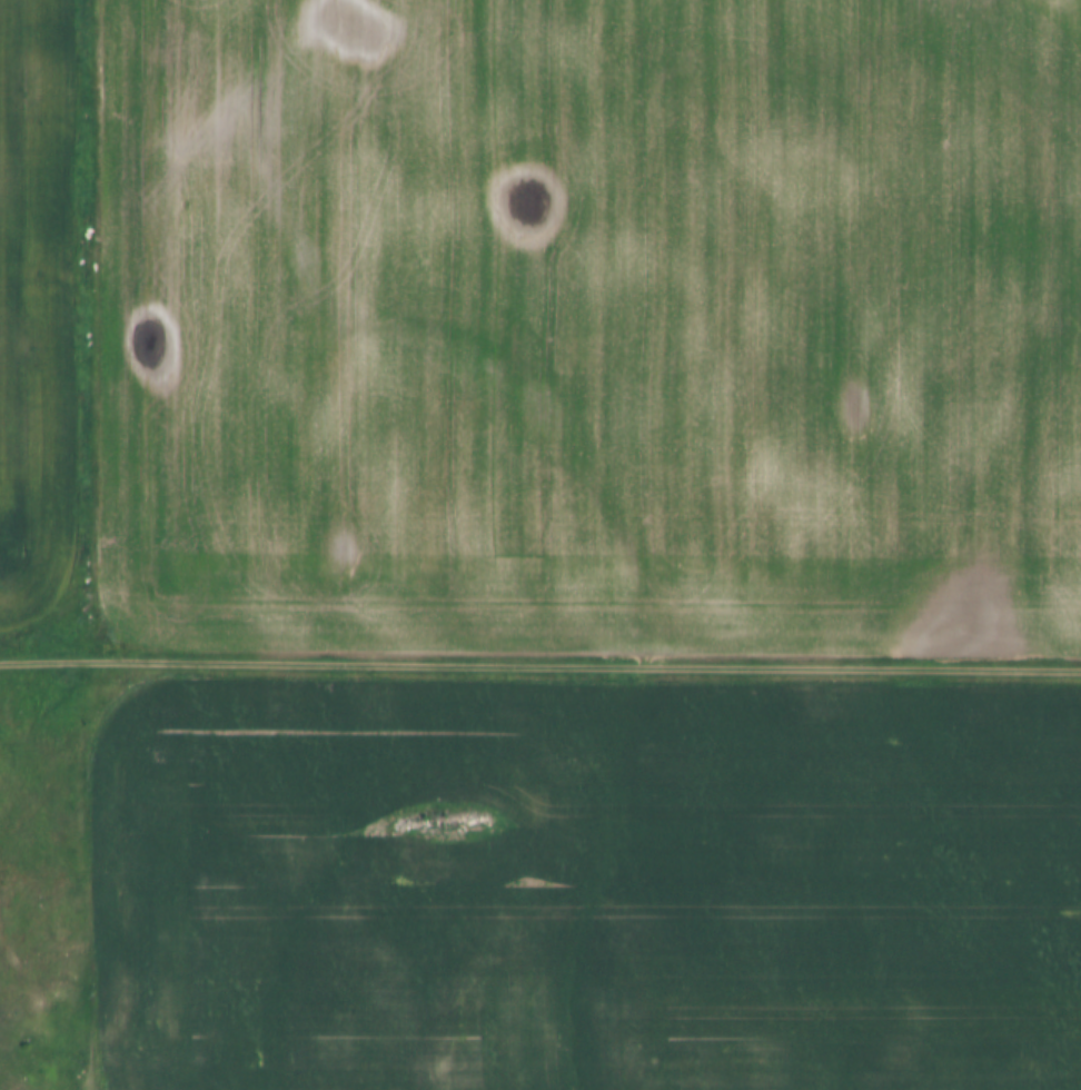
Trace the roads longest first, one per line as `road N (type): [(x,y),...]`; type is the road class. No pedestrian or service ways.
road 1 (track): [(0,656),(687,666),(1080,659)]

